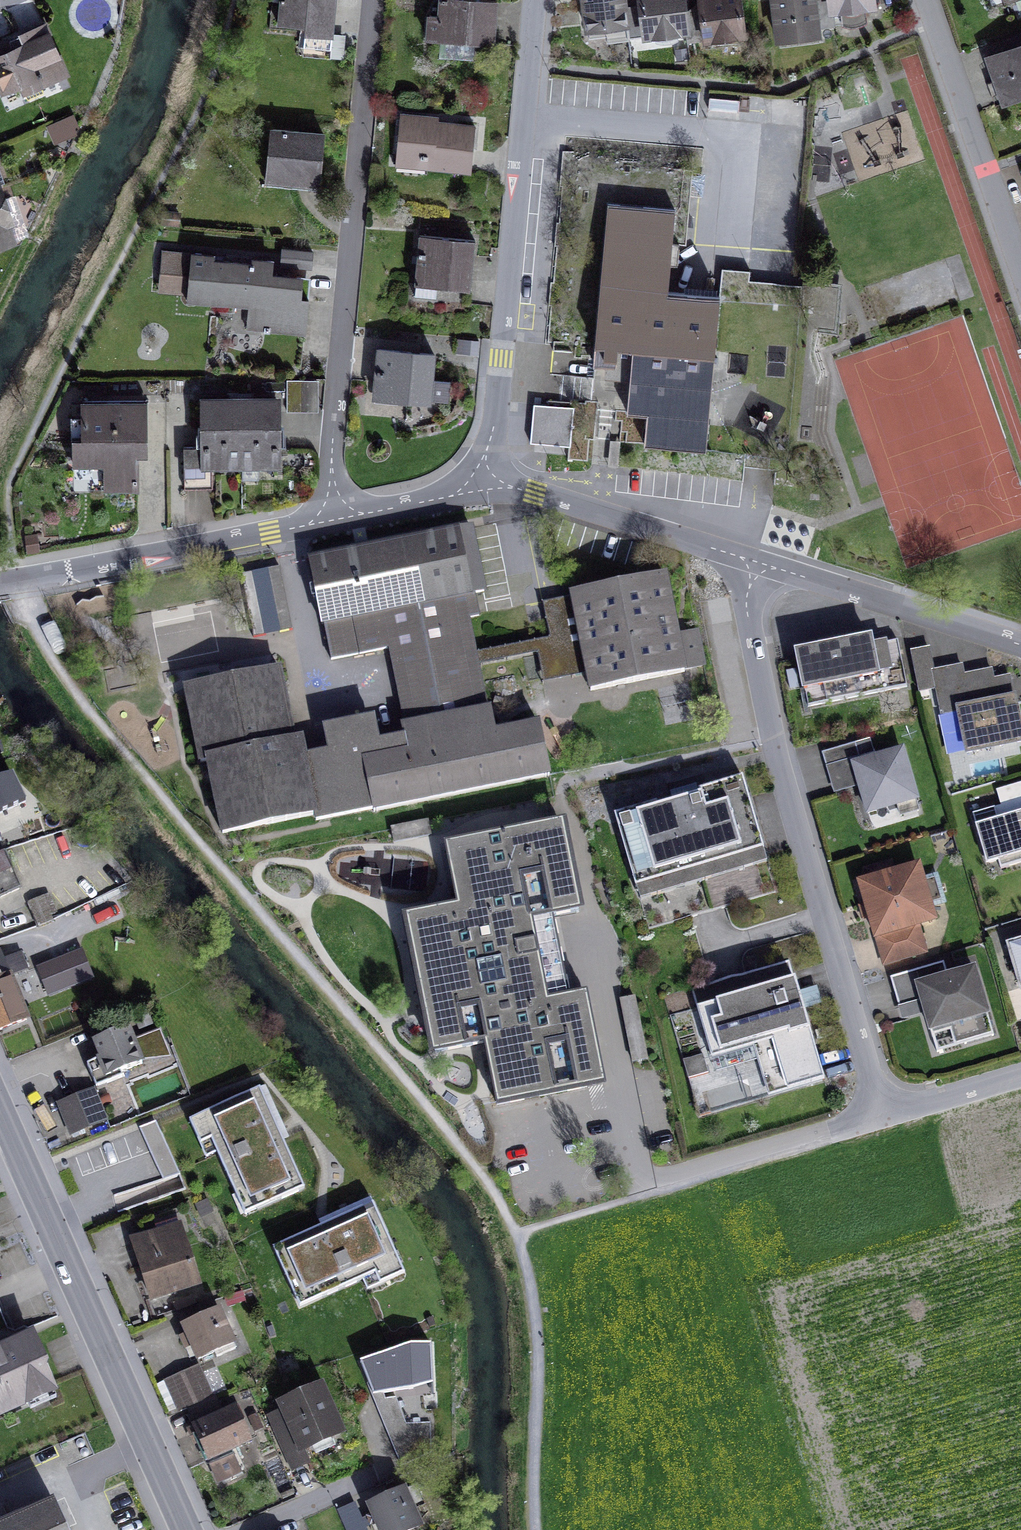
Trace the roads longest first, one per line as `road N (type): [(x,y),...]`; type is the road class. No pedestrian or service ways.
road 1 (residential): [(753,561),(748,616),(777,756),(881,1113),(1020,1073)]
road 2 (residential): [(336,519),(330,468),(374,0)]
road 3 (residential): [(535,0),(497,412),(481,473)]
road 4 (primary): [(186,1529),(0,1109)]
road 5 (residential): [(0,582),(336,519)]
road 6 (residential): [(481,473),(753,561)]
road 7 (residential): [(928,0),(1020,267)]
road 8 (residential): [(753,561),(1020,644)]
road 9 (residential): [(336,519),(439,497),(481,473)]
road 10 (residential): [(374,1474),(247,1529)]

